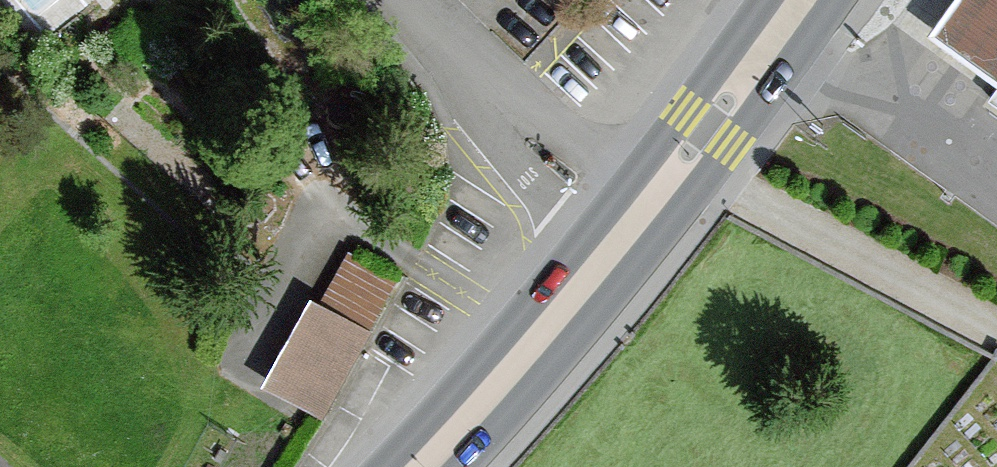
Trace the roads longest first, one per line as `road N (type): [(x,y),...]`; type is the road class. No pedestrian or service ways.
road 1 (residential): [(628,237),(392,0)]
road 2 (primary): [(416,466),(628,237)]
road 3 (primary): [(628,237),(799,0)]

